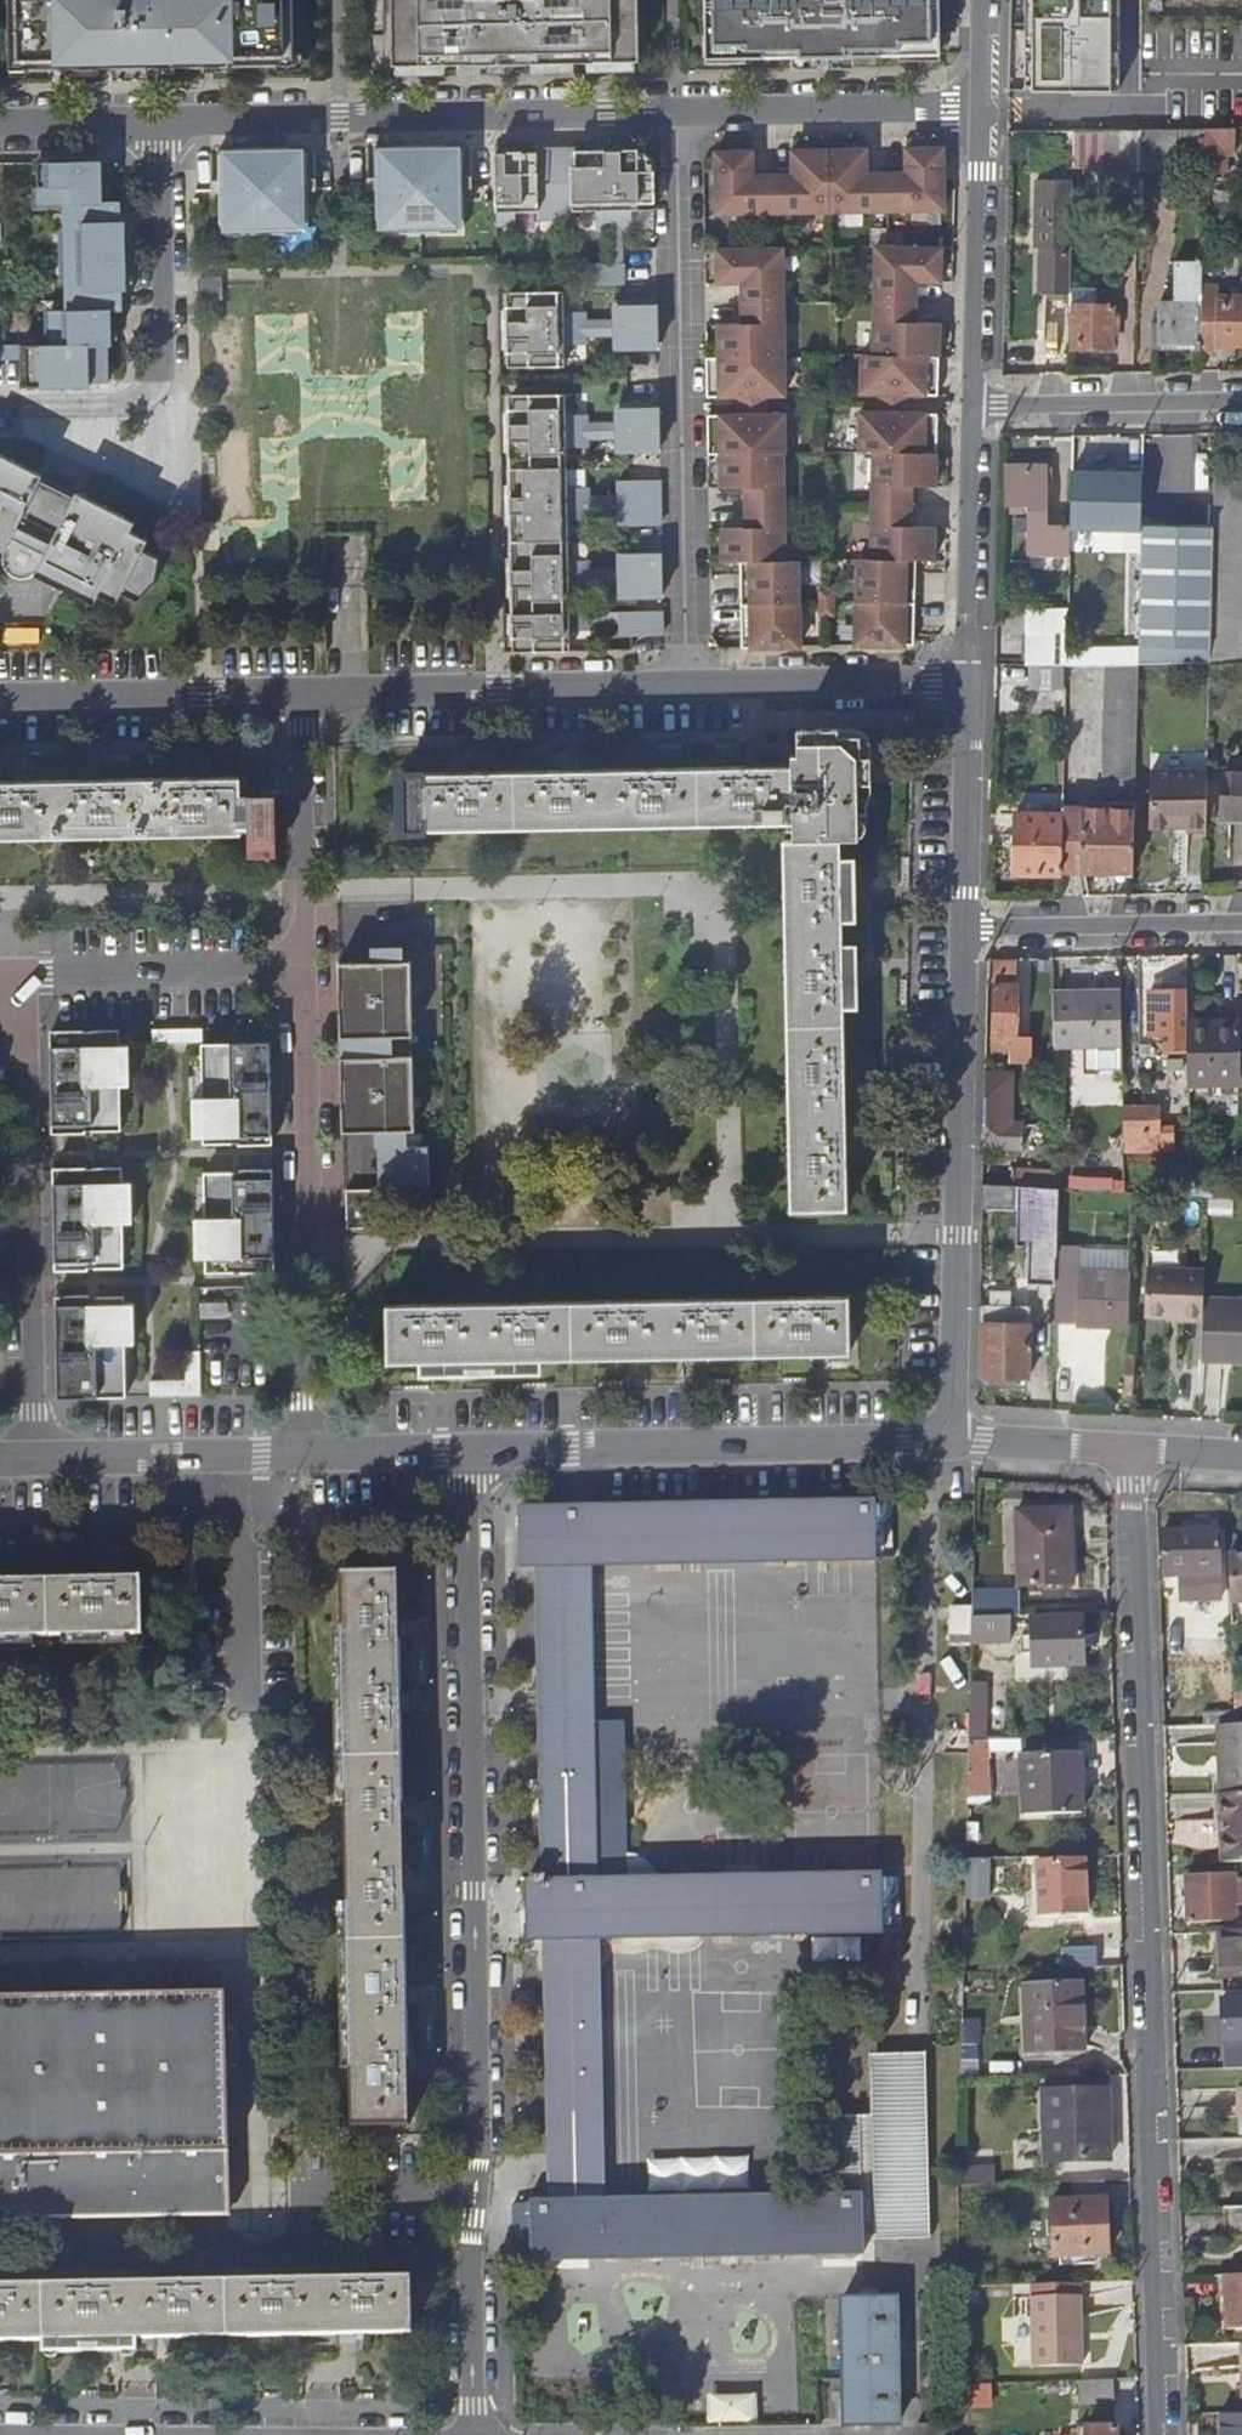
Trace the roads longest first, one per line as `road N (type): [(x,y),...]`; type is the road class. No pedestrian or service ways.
road 1 (residential): [(1133,1449),(1167,2434)]
road 2 (residential): [(475,2434),(469,2254),(482,2139),(467,1452)]
road 3 (residential): [(35,1459),(27,975),(296,968)]
road 4 (residential): [(686,687),(676,112)]
road 5 (residential): [(159,124),(676,112)]
road 6 (residential): [(952,1442),(964,928)]
road 7 (residential): [(296,968),(301,1456)]
road 8 (residential): [(952,1442),(467,1452)]
road 9 (residential): [(159,124),(164,356),(151,393),(113,406),(0,407)]
road 10 (residential): [(302,692),(686,687)]
road 11 (residential): [(676,112),(983,108)]
road 12 (residential): [(0,697),(302,692)]
road 13 (residential): [(973,406),(983,108)]
road 14 (residential): [(686,687),(965,681)]
road 15 (residential): [(302,692),(305,934),(296,968)]
road 16 (residential): [(964,928),(1241,923)]
road 17 (residential): [(973,406),(965,681)]
road 18 (residential): [(973,406),(1241,401)]
road 19 (residential): [(301,1456),(35,1459)]
road 20 (residential): [(964,928),(965,681)]
road 21 (residential): [(952,1442),(1133,1449)]
road 22 (residential): [(467,1452),(301,1456)]
road 23 (residential): [(0,125),(159,124)]

